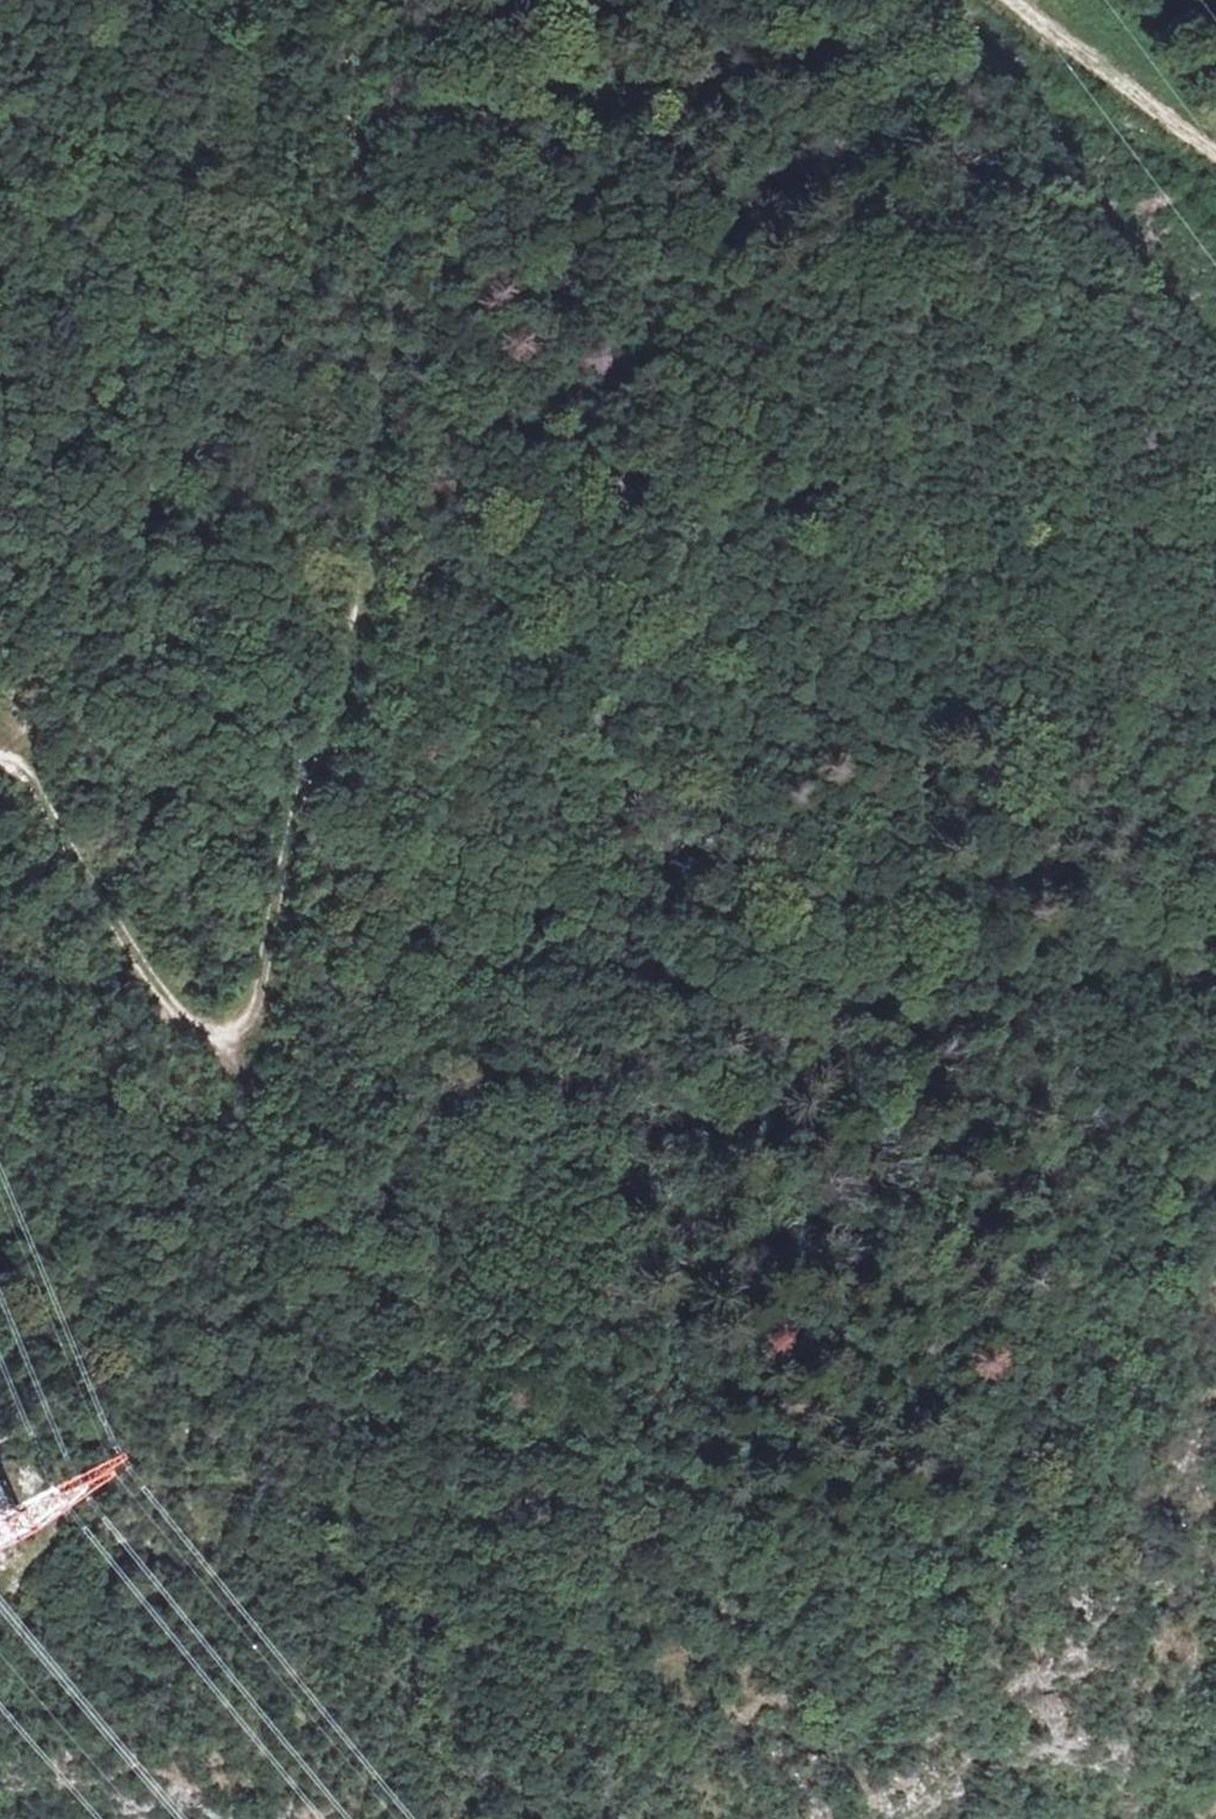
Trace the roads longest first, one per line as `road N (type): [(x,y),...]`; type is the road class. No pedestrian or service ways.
road 1 (track): [(357,0),(370,249),(387,331),(357,398),(372,569),(340,689),(307,765),(244,1020),(214,1035),(177,1015),(126,949),(32,784),(0,762)]
road 2 (track): [(1215,154),(1012,0)]

